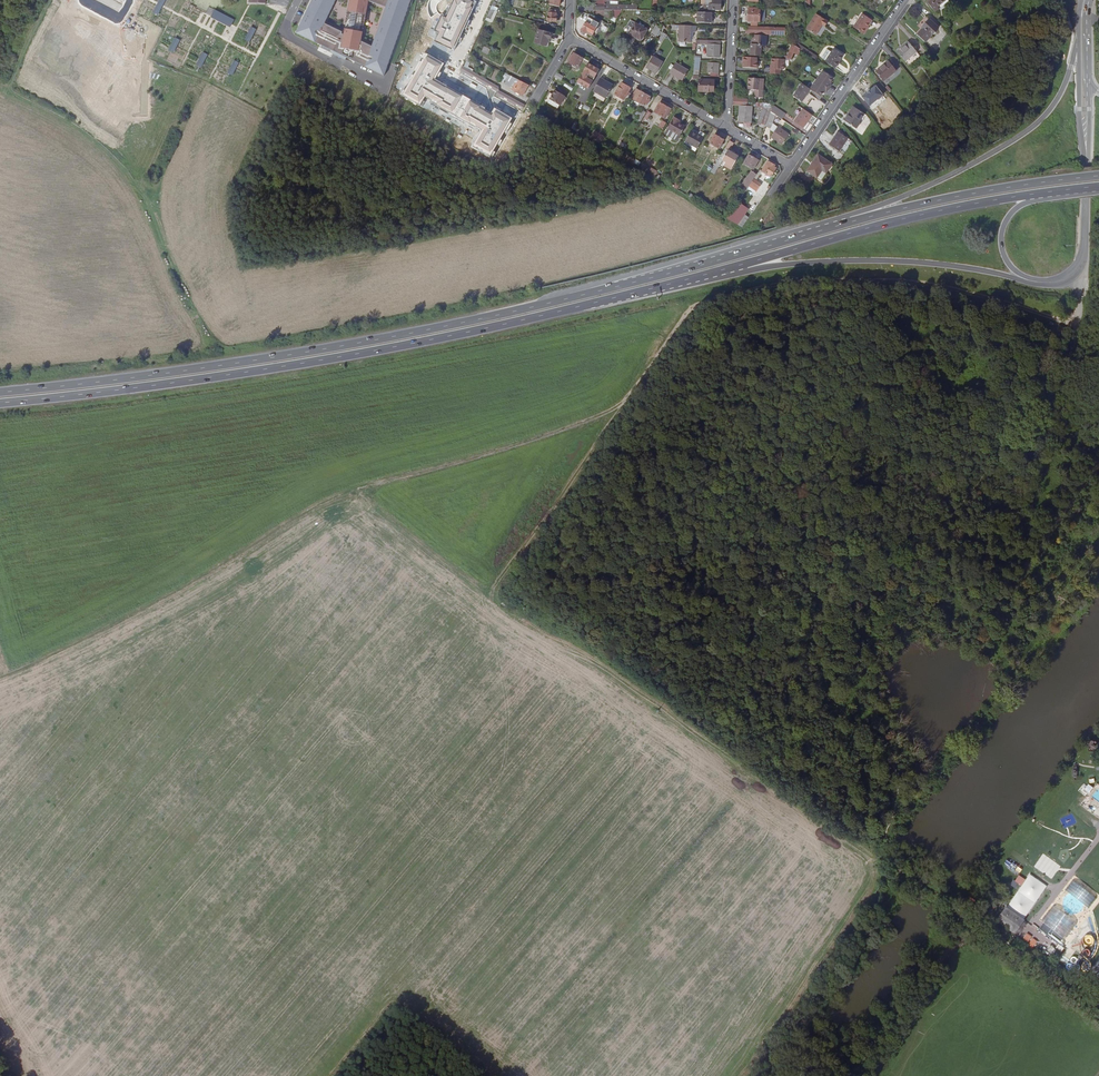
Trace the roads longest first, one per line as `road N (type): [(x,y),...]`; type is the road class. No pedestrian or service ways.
road 1 (trunk): [(848,222),(421,332),(0,393)]
road 2 (trunk): [(0,403),(424,342),(744,266)]
road 3 (track): [(0,673),(87,639),(338,494),(614,411)]
road 4 (track): [(357,489),(487,592),(880,857)]
road 5 (track): [(1082,319),(900,282),(819,281),(737,293),(701,305),(637,394),(614,411)]
road 6 (trunk): [(1080,36),(1061,92),(1031,128),(962,171),(848,222)]
road 7 (trunk): [(744,266),(923,214),(1034,194)]
road 8 (trunk): [(744,266),(884,261),(1028,280)]
road 9 (trunk): [(1098,176),(848,222)]
road 10 (residential): [(791,167),(905,0)]
road 11 (residential): [(726,130),(569,39)]
road 12 (residential): [(726,130),(734,0)]
road 13 (tertiary): [(1076,271),(1086,145)]

